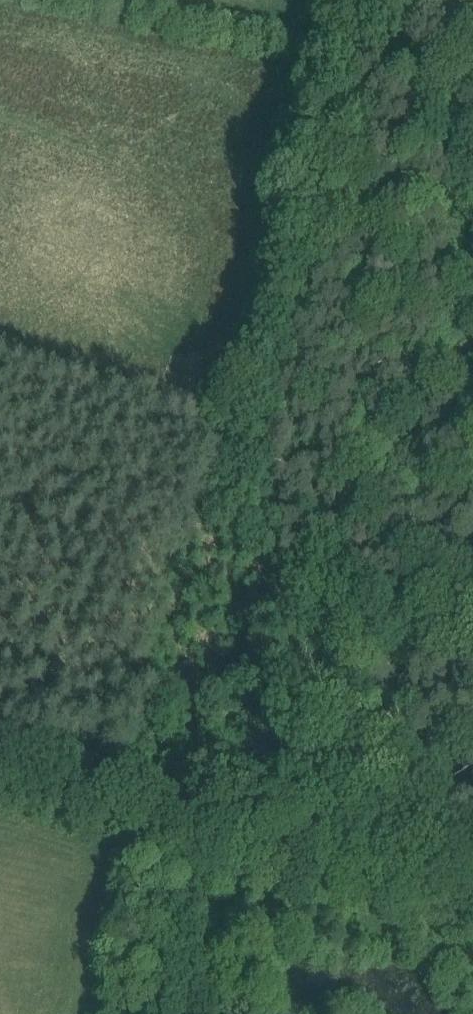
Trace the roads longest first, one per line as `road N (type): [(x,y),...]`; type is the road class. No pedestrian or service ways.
road 1 (track): [(472,899),(0,791)]

